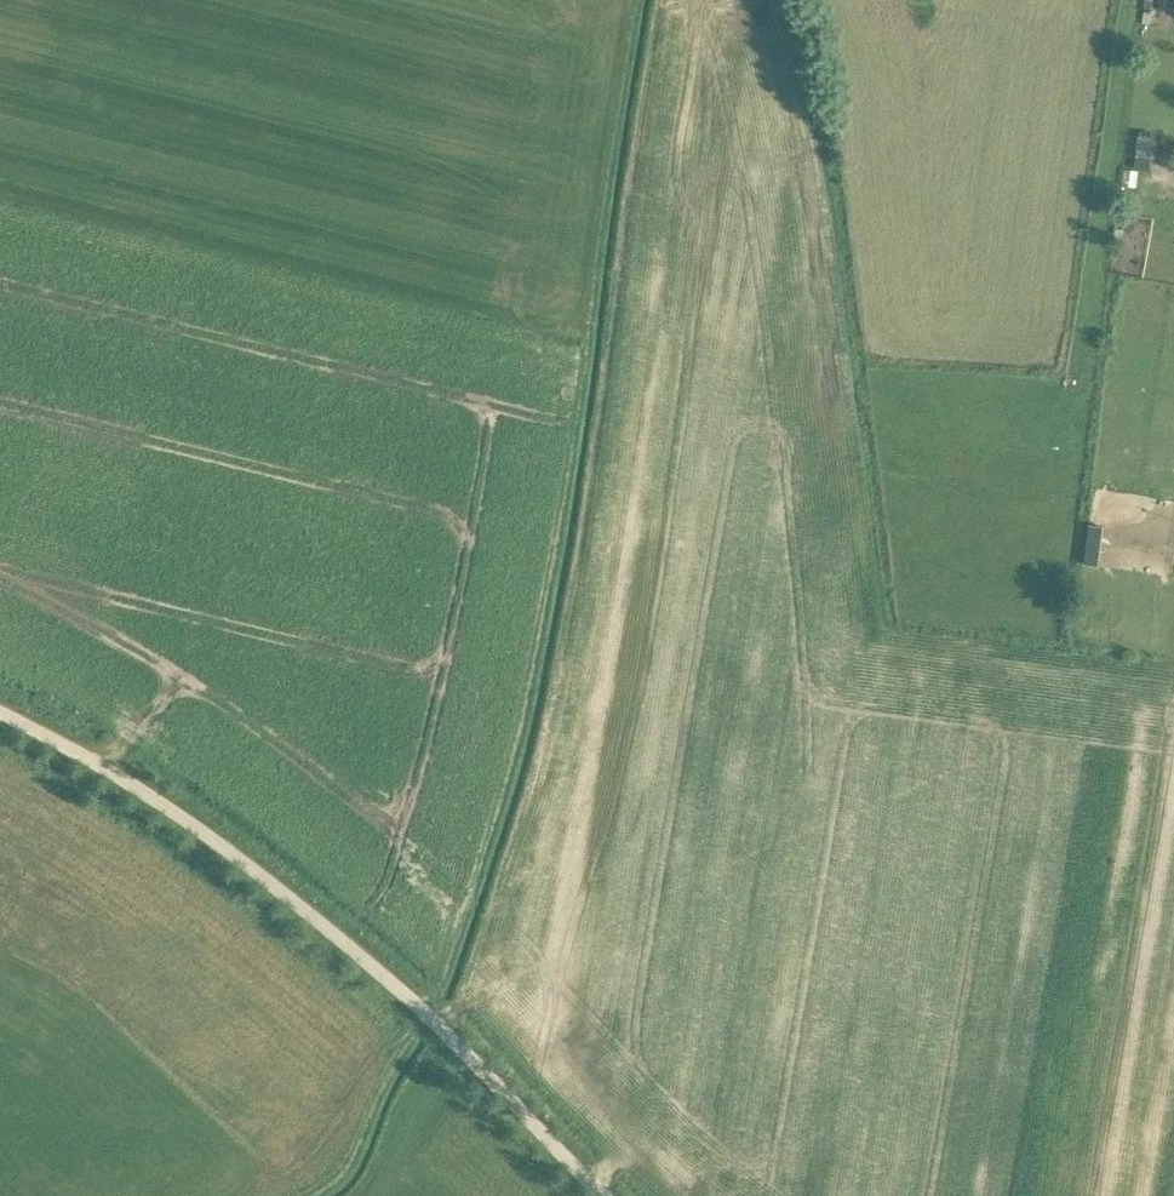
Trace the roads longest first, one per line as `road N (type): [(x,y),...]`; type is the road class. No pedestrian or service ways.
road 1 (unclassified): [(602,1195),(403,993),(236,857),(0,712)]

